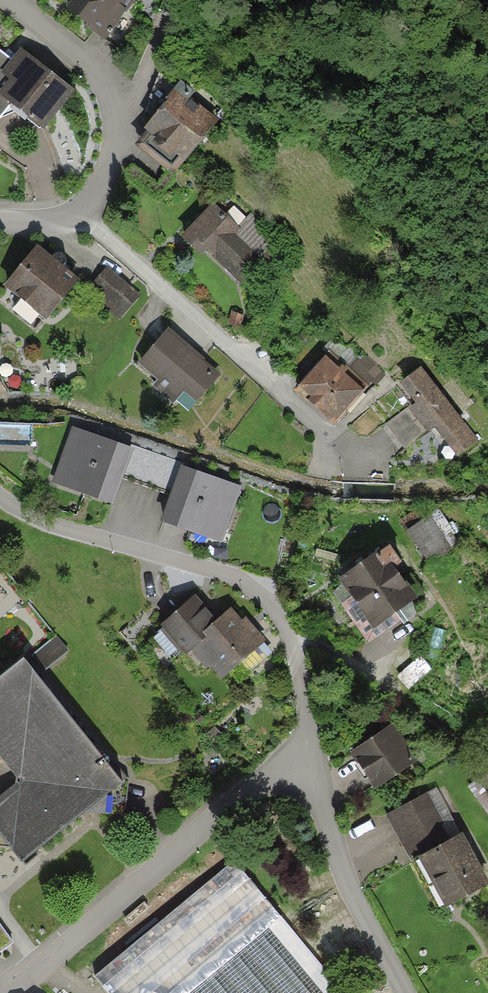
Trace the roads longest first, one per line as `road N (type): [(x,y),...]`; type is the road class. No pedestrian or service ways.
road 1 (residential): [(0,496),(65,528),(245,582),(291,638),(313,751)]
road 2 (residential): [(9,992),(295,754),(313,751)]
road 3 (residential): [(79,211),(329,433)]
road 4 (residential): [(10,0),(89,64),(118,109),(117,156),(99,192),(79,211)]
road 5 (residential): [(313,751),(338,868),(405,992)]

